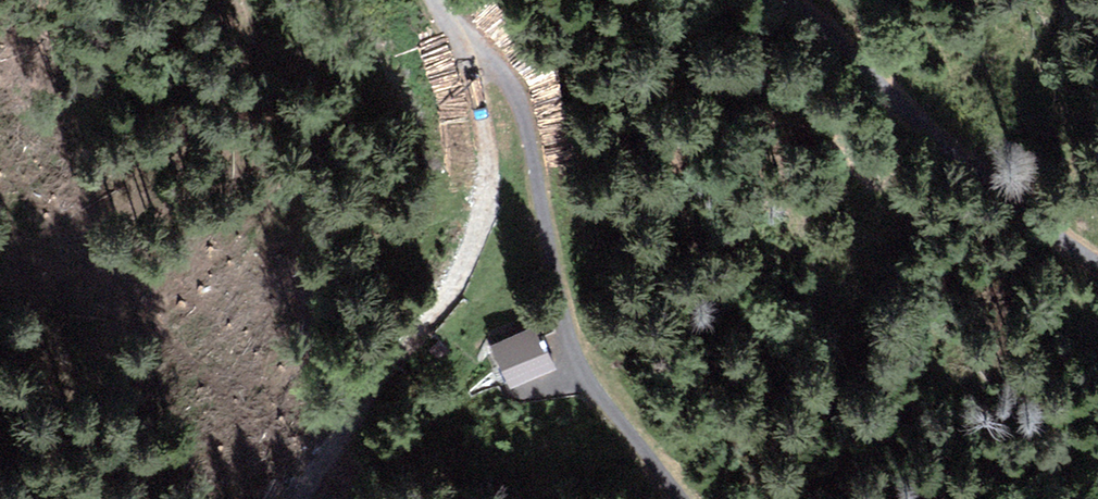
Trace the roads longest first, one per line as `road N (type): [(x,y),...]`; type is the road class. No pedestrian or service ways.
road 1 (unclassified): [(683,498),(584,370),(519,105),(435,0)]
road 2 (track): [(486,57),(477,82),(489,153),(478,237),(431,294),(298,498)]
road 3 (unclassified): [(787,0),(924,128),(1097,265)]

